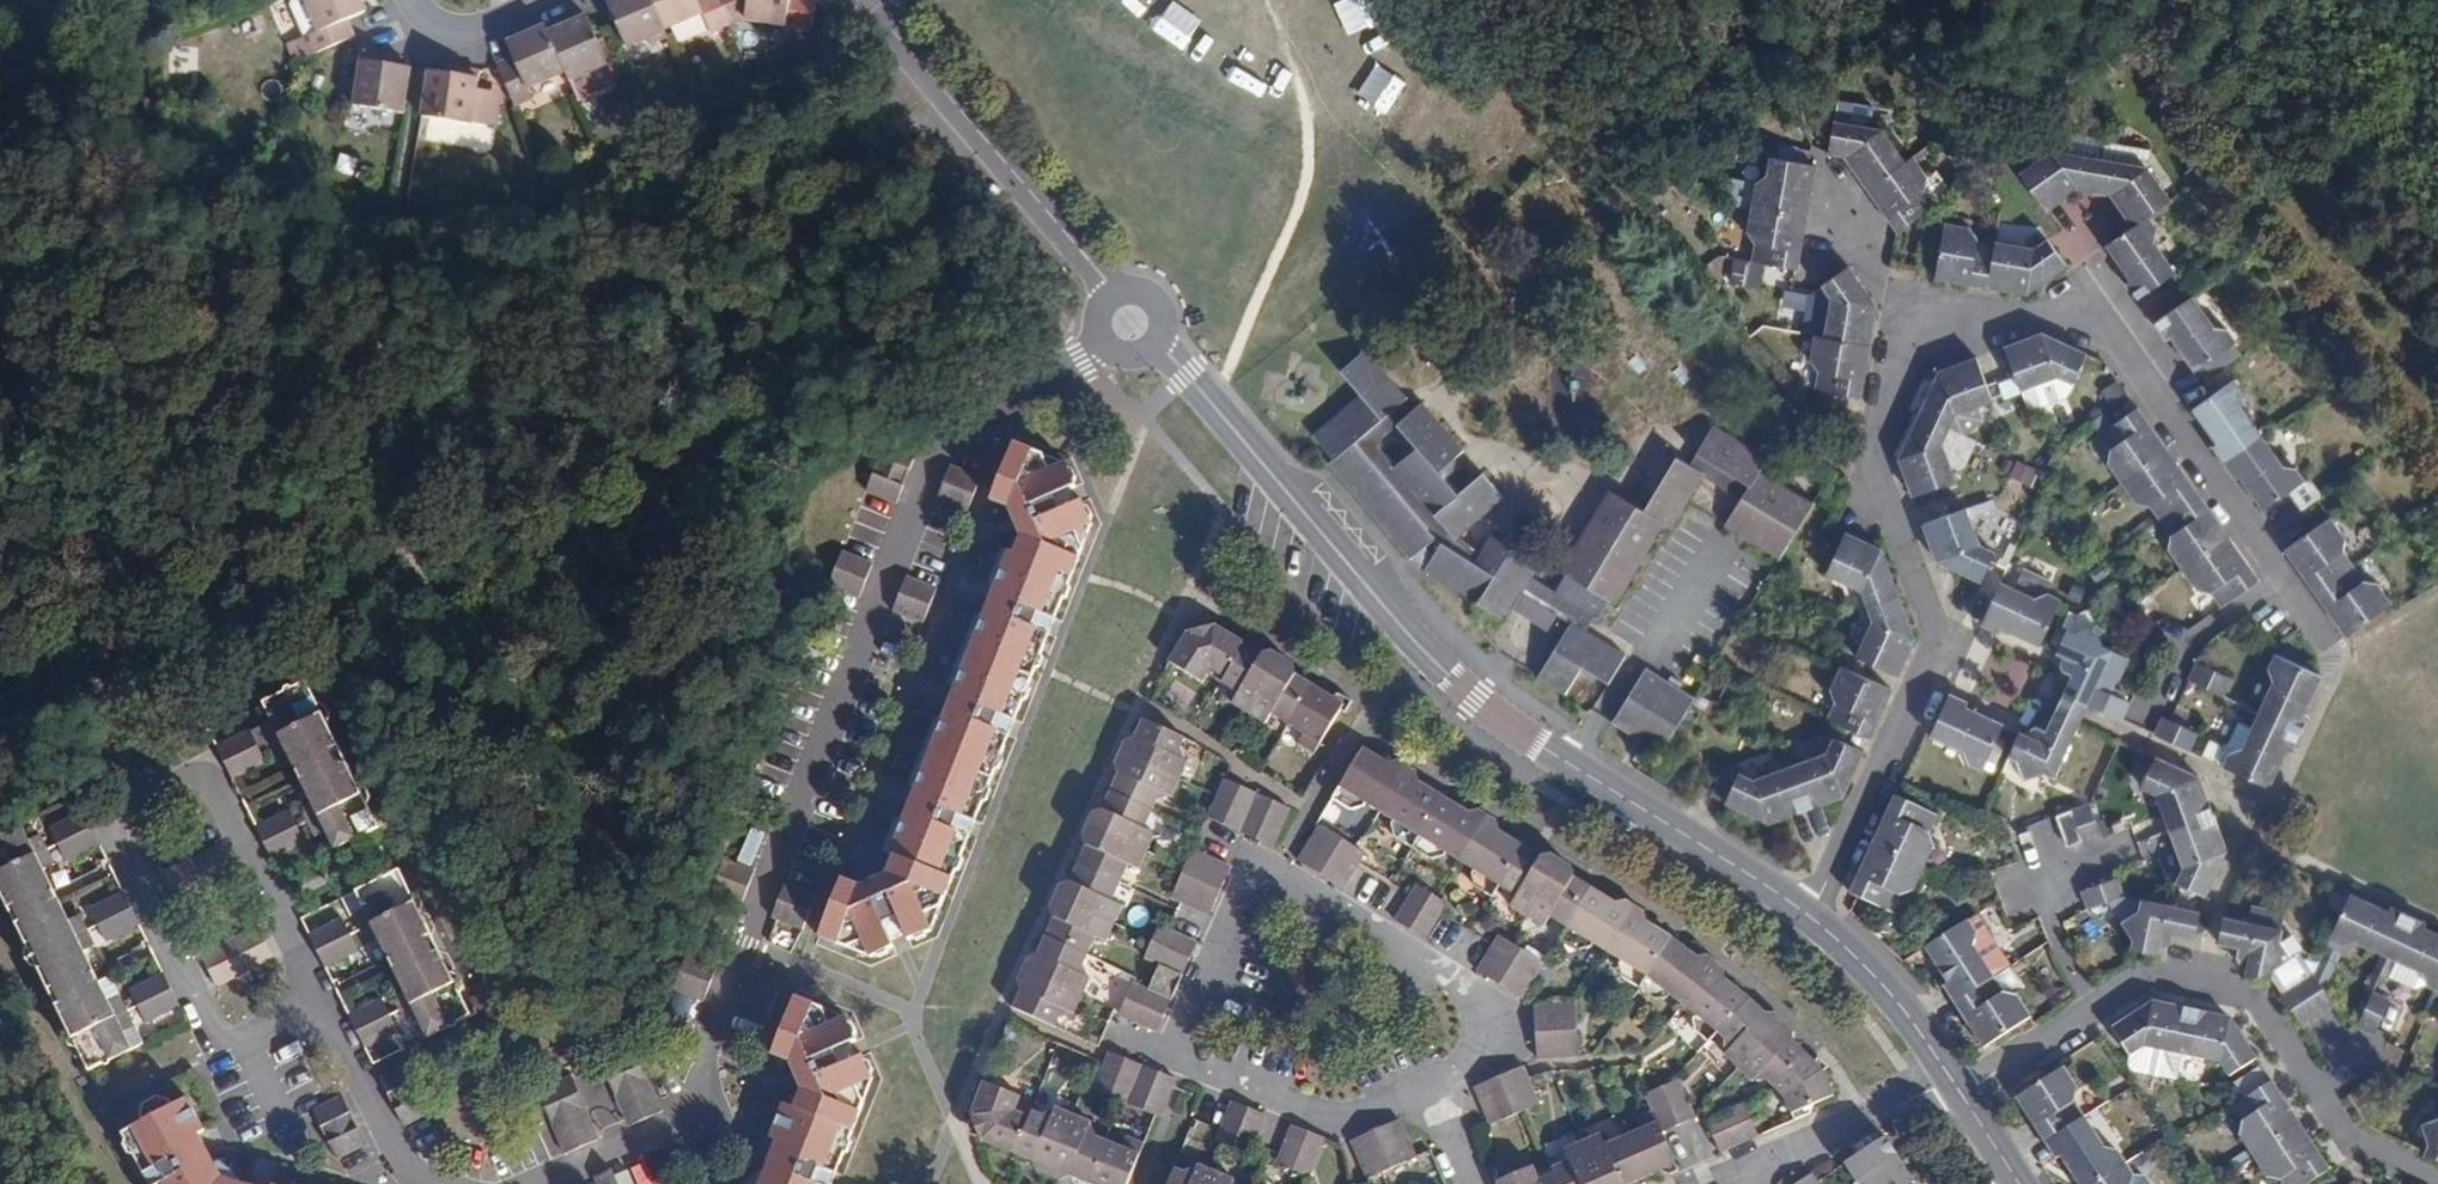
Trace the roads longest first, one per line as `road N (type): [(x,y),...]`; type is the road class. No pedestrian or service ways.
road 1 (residential): [(1810,917),(1935,638),(1873,458),(1906,357),(1922,334),(2068,309),(2094,314),(2332,646)]
road 2 (residential): [(1129,322),(952,431),(932,457),(700,1048),(697,1114),(535,1183)]
road 3 (residential): [(1810,917),(1477,701),(1411,641),(1211,401),(1129,322)]
road 4 (residential): [(1430,1081),(1484,1045),(1488,1018),(1474,992),(1293,889),(1256,883),(1175,1054),(1320,1113),(1360,1112)]
road 5 (residential): [(321,1006),(219,792),(189,783),(123,810),(112,831),(211,1032),(224,1042),(249,1041)]
road 6 (residential): [(1962,1095),(2142,982),(2240,997),(2257,1006),(2346,1135),(2437,1181)]
road 7 (residential): [(1129,322),(1106,283),(867,0)]
road 8 (residential): [(1952,1079),(1749,1170)]
road 9 (residential): [(1952,1079),(1888,990),(1810,917)]
road 10 (residential): [(434,1183),(396,1149),(321,1006)]
road 11 (residential): [(548,0),(456,28),(431,22),(414,0)]

